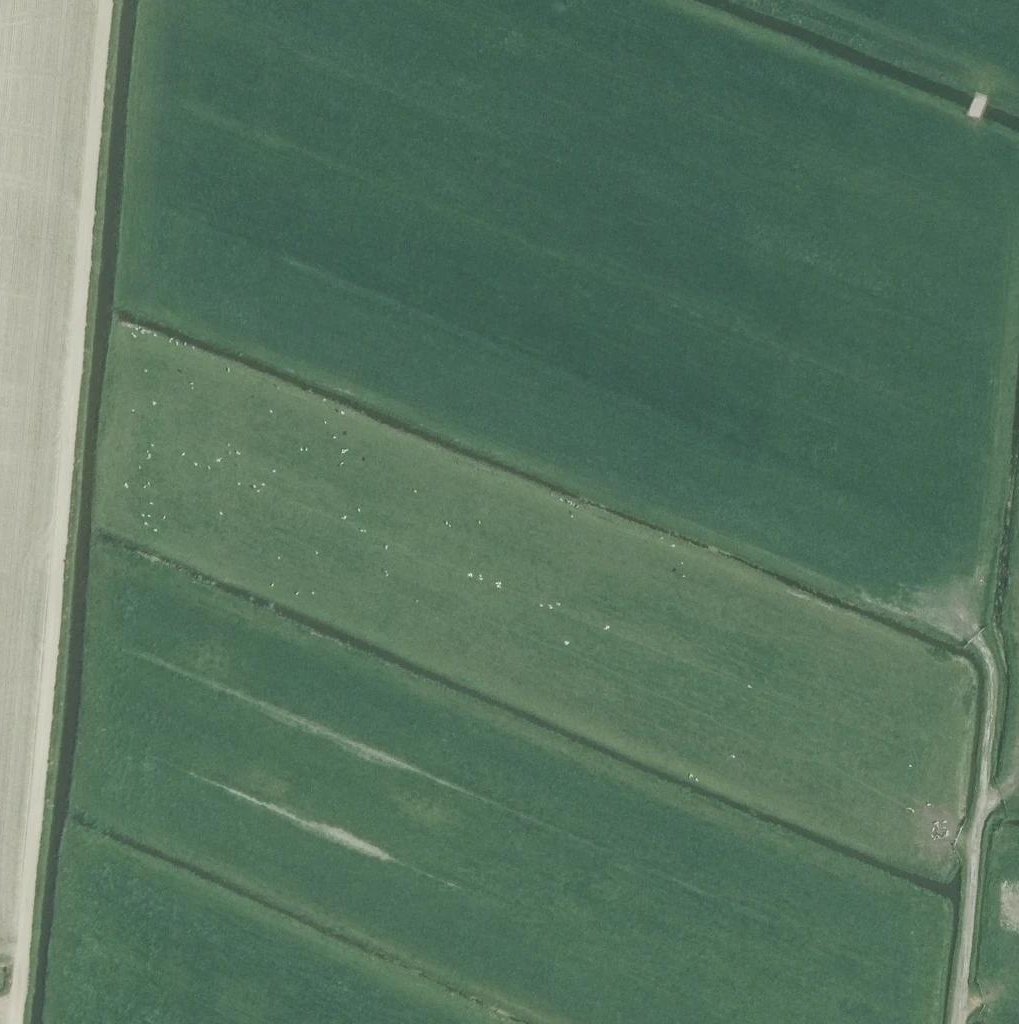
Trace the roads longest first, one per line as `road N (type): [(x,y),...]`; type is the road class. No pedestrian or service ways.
road 1 (track): [(15,1023),(112,0)]
road 2 (track): [(956,1023),(993,685),(981,643)]

